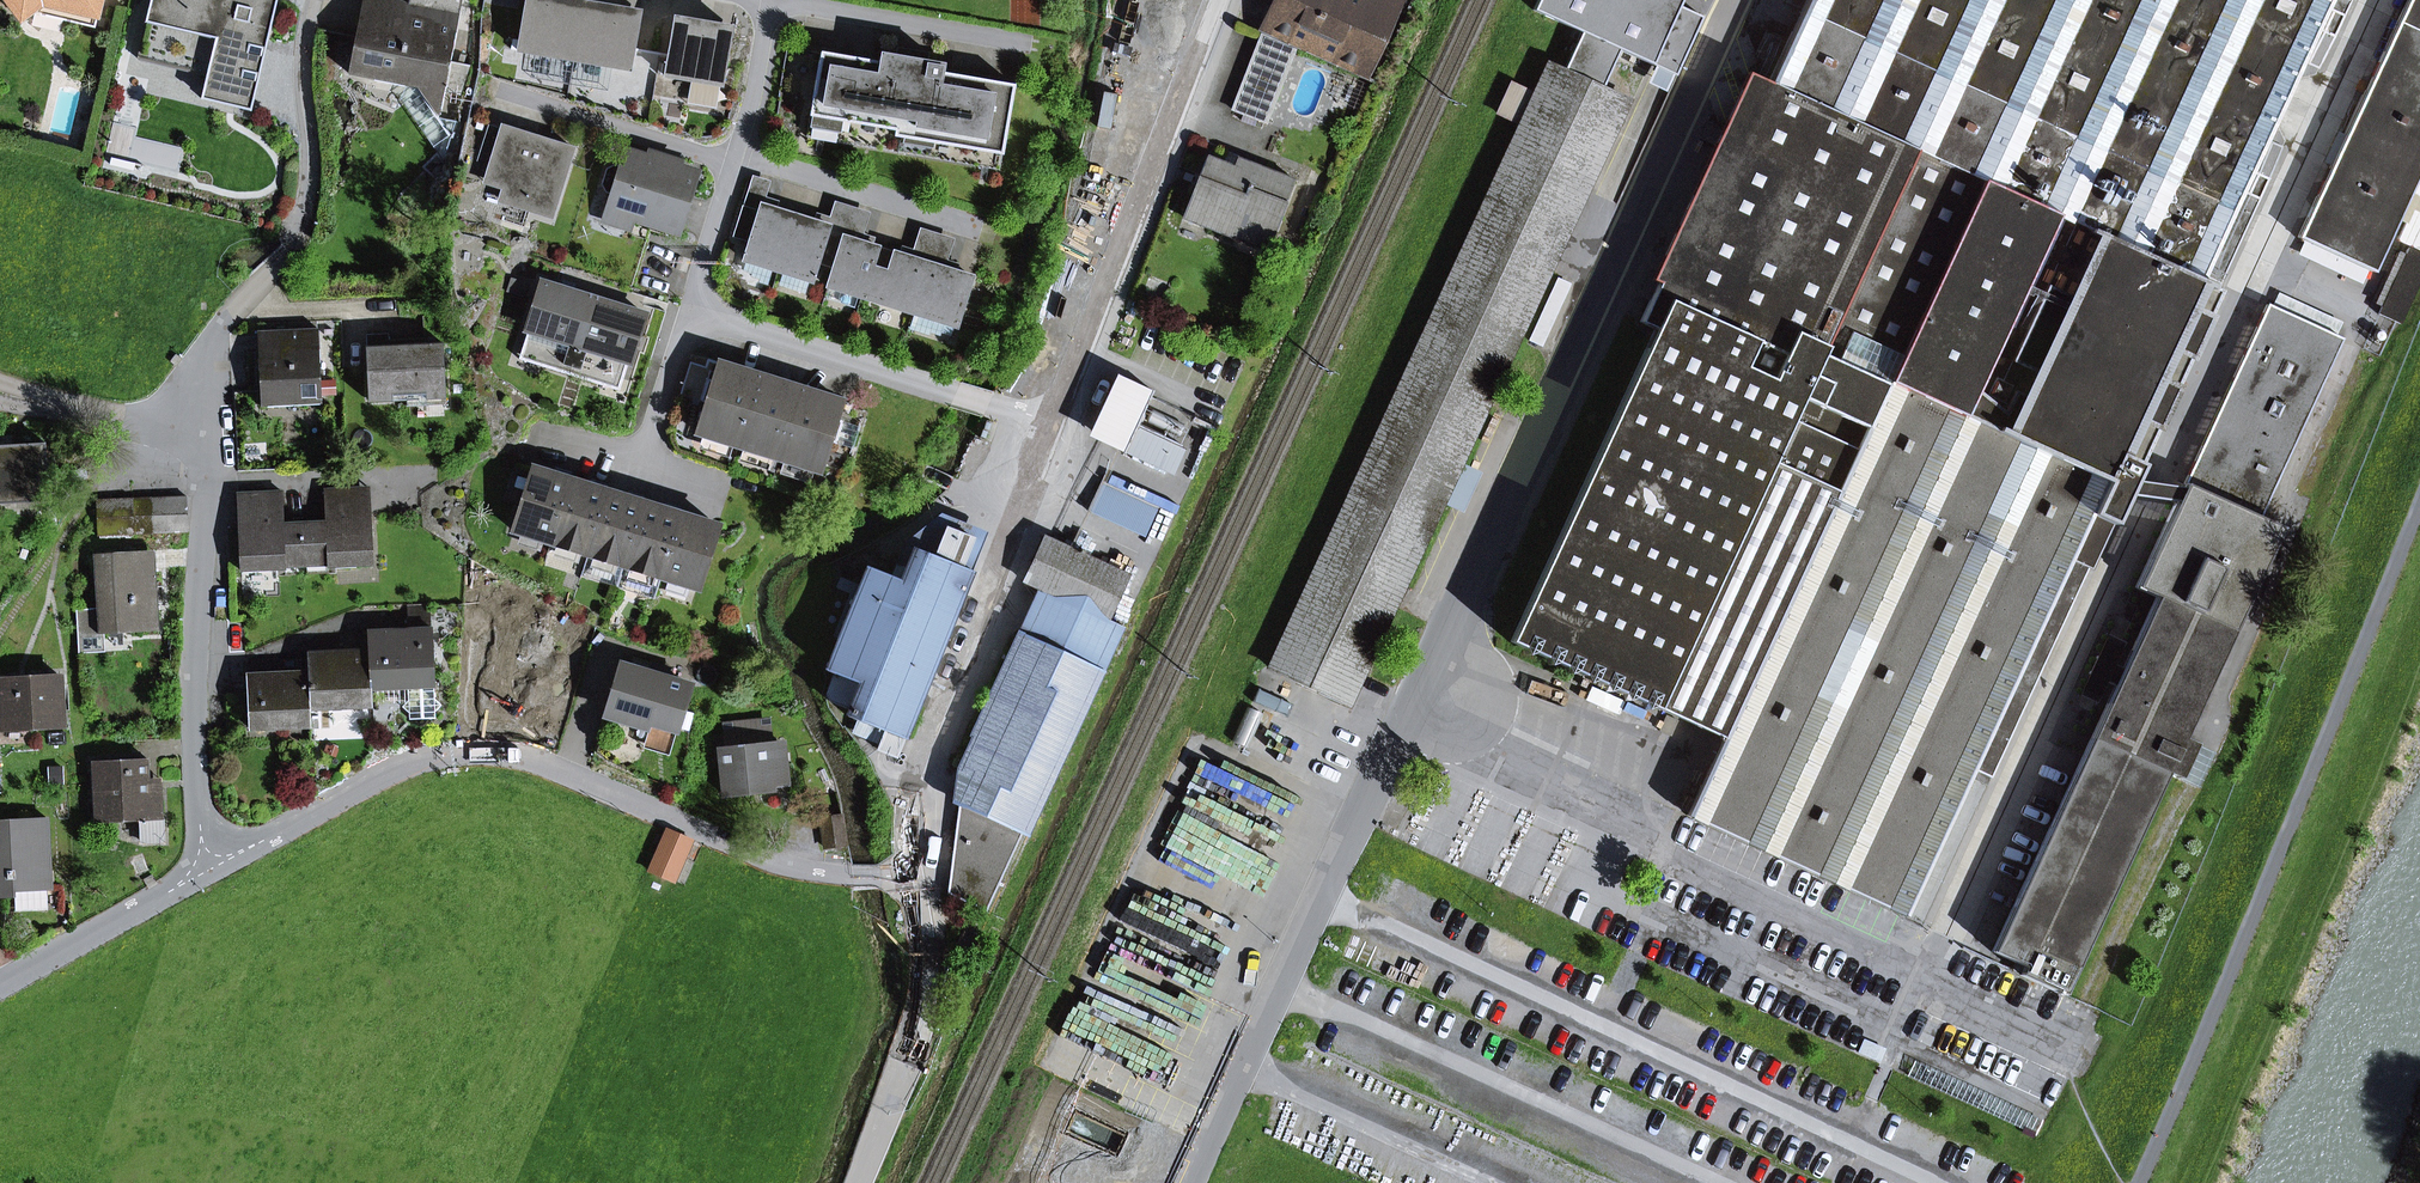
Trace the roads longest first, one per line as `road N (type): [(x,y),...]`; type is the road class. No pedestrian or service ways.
road 1 (residential): [(1185,1182),(1732,0)]
road 2 (residential): [(912,874),(850,878),(770,862),(564,772),(472,754),(397,769),(212,869)]
road 3 (track): [(2419,502),(2138,1182)]
road 4 (residential): [(1052,422),(909,785),(912,874)]
road 5 (residential): [(206,438),(220,331),(294,248),(310,202),(303,60),(315,0)]
road 6 (residential): [(1219,0),(1052,422)]
road 7 (residential): [(212,869),(193,672),(206,438)]
road 8 (residential): [(695,312),(1052,422)]
road 9 (residential): [(912,874),(924,1003),(859,1182)]
road 10 (residential): [(1032,45),(773,0)]
road 11 (residential): [(981,229),(737,151)]
road 12 (residential): [(498,89),(733,165)]
road 13 (residential): [(212,869),(0,984)]
road 14 (residential): [(771,0),(737,151)]
road 15 (residential): [(733,165),(695,312)]
road 16 (residential): [(648,446),(695,312)]

